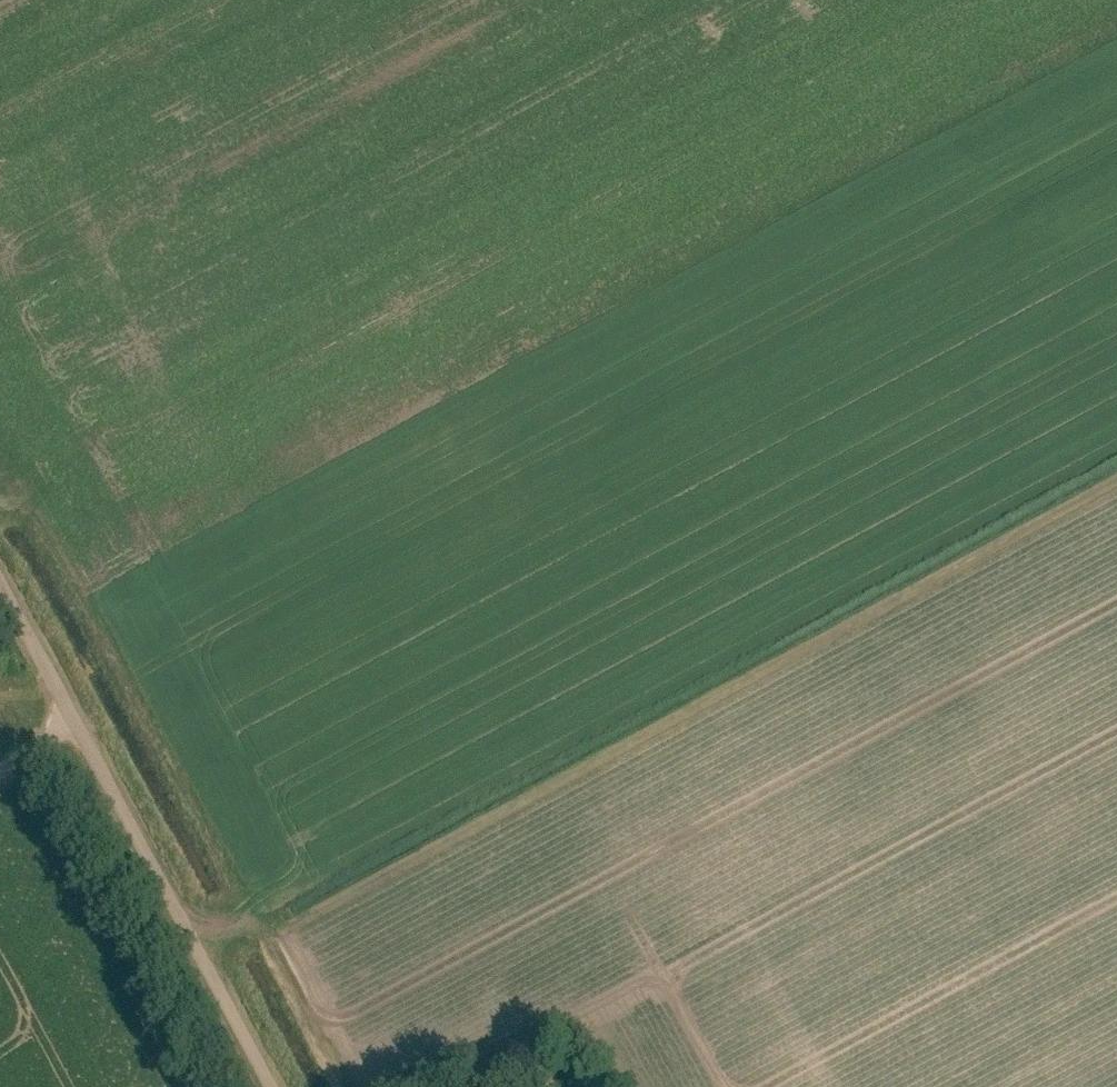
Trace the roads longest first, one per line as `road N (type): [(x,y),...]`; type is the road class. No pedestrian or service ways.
road 1 (unclassified): [(0,568),(277,1086)]

